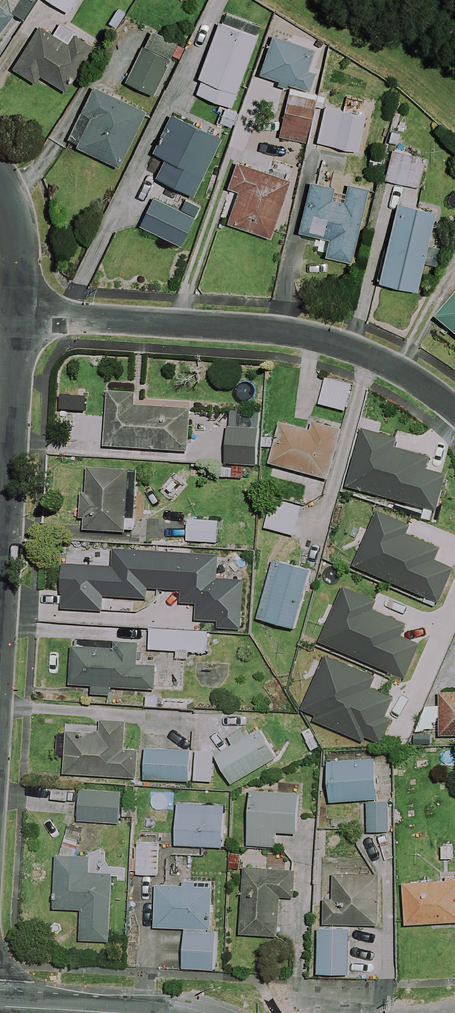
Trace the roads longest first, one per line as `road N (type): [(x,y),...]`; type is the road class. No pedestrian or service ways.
road 1 (residential): [(20,313),(321,338),(394,367),(454,407)]
road 2 (residential): [(20,313),(2,517)]
road 3 (residential): [(0,173),(19,220),(20,313)]

